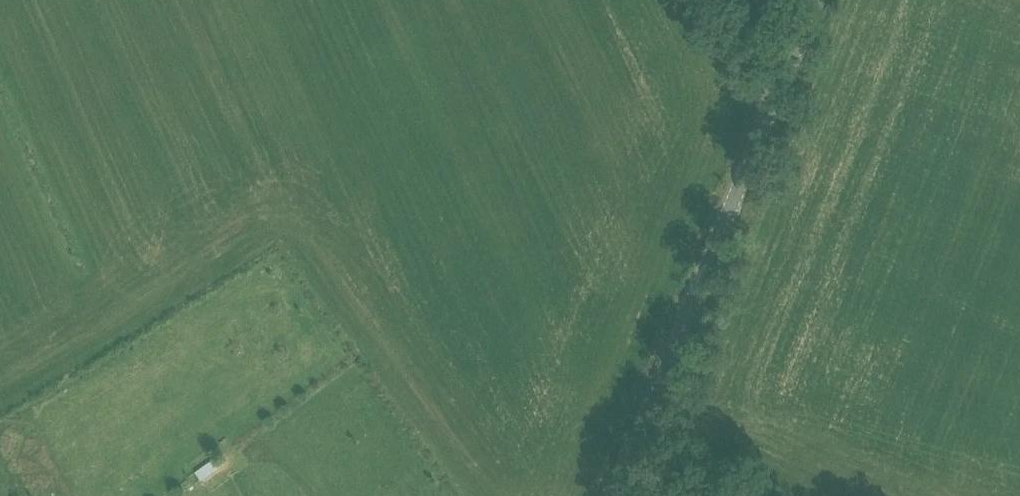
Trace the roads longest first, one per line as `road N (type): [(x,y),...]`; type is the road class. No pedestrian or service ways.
road 1 (tertiary): [(606,495),(814,0)]

